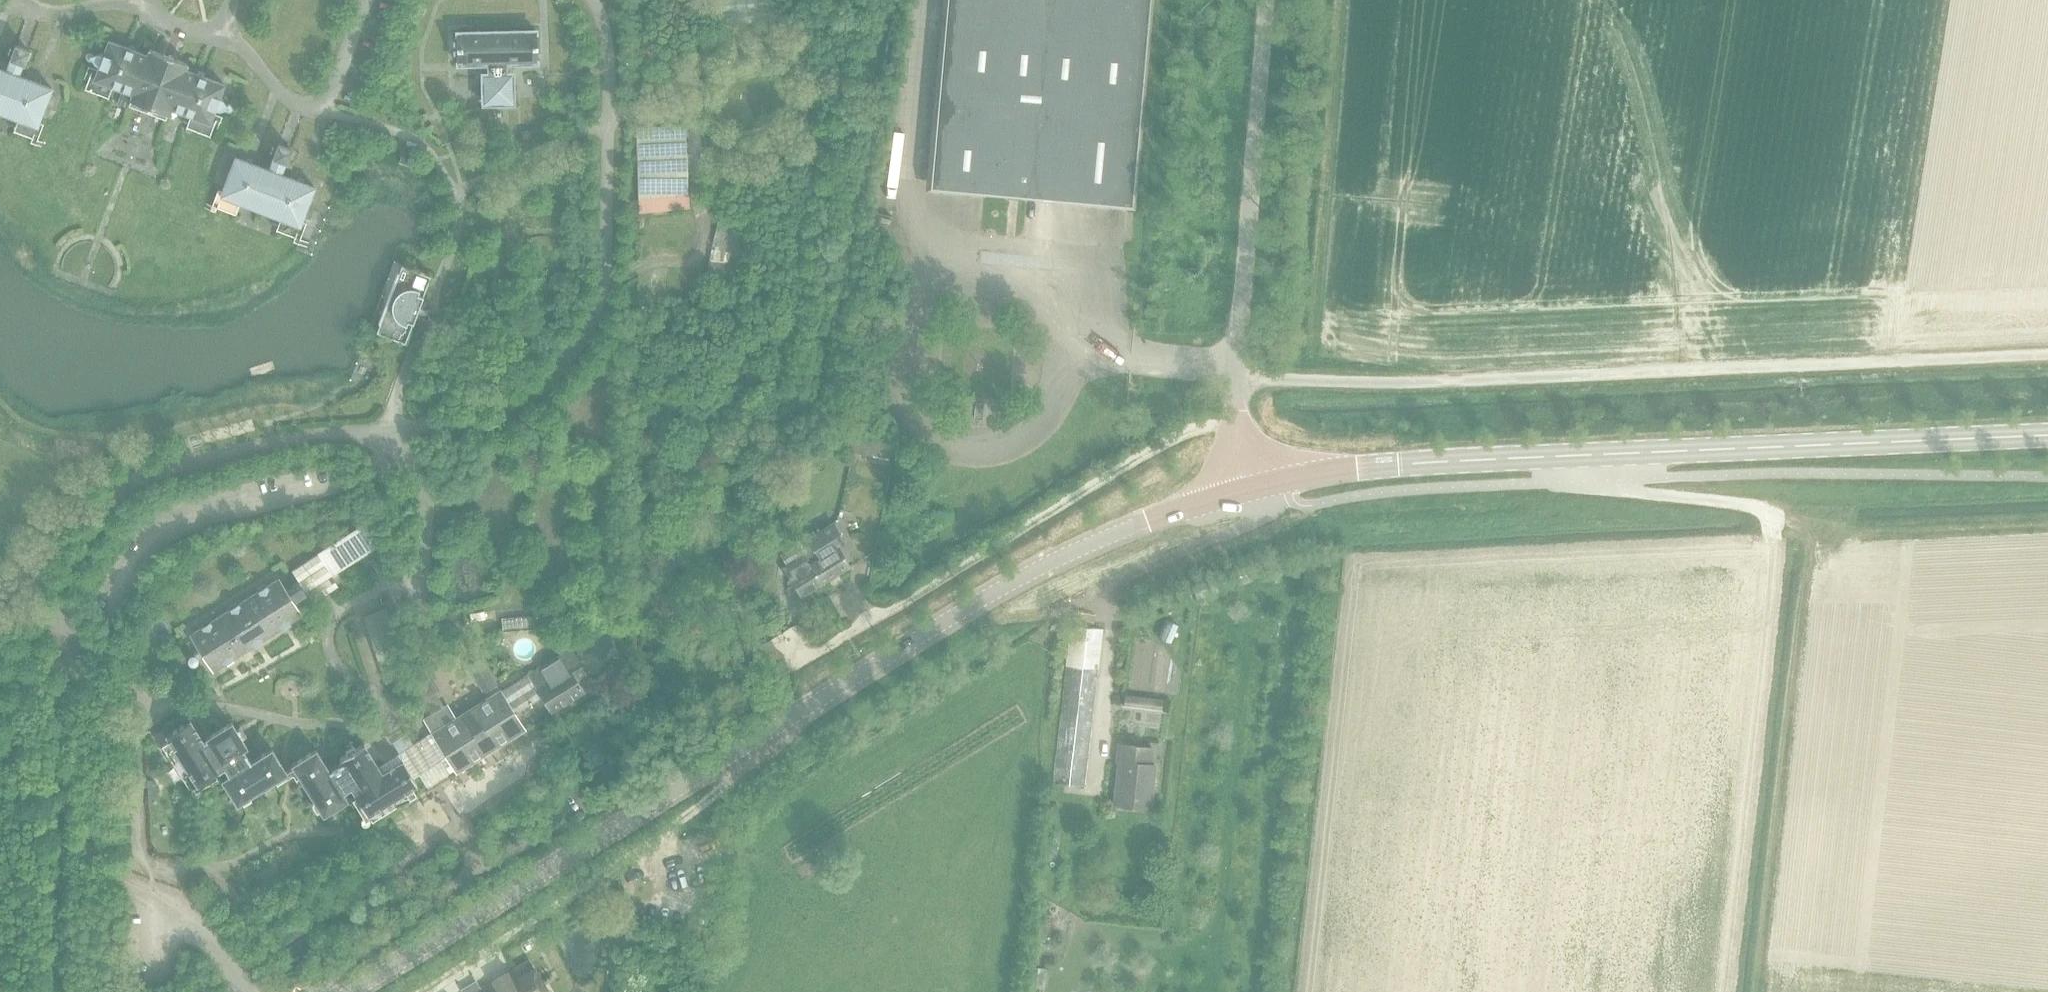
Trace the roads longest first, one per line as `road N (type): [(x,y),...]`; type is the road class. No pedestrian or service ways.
road 1 (unclassified): [(1237,375),(1440,384),(2047,360)]
road 2 (secondary): [(2047,432),(1398,463),(1252,485)]
road 3 (secondary): [(766,725),(1056,561),(1252,485)]
road 4 (secondary): [(352,991),(766,725)]
road 5 (track): [(1768,539),(1774,548),(1730,991)]
road 6 (residential): [(424,991),(681,817),(766,725)]
road 7 (unclassified): [(1237,375),(1263,0)]

